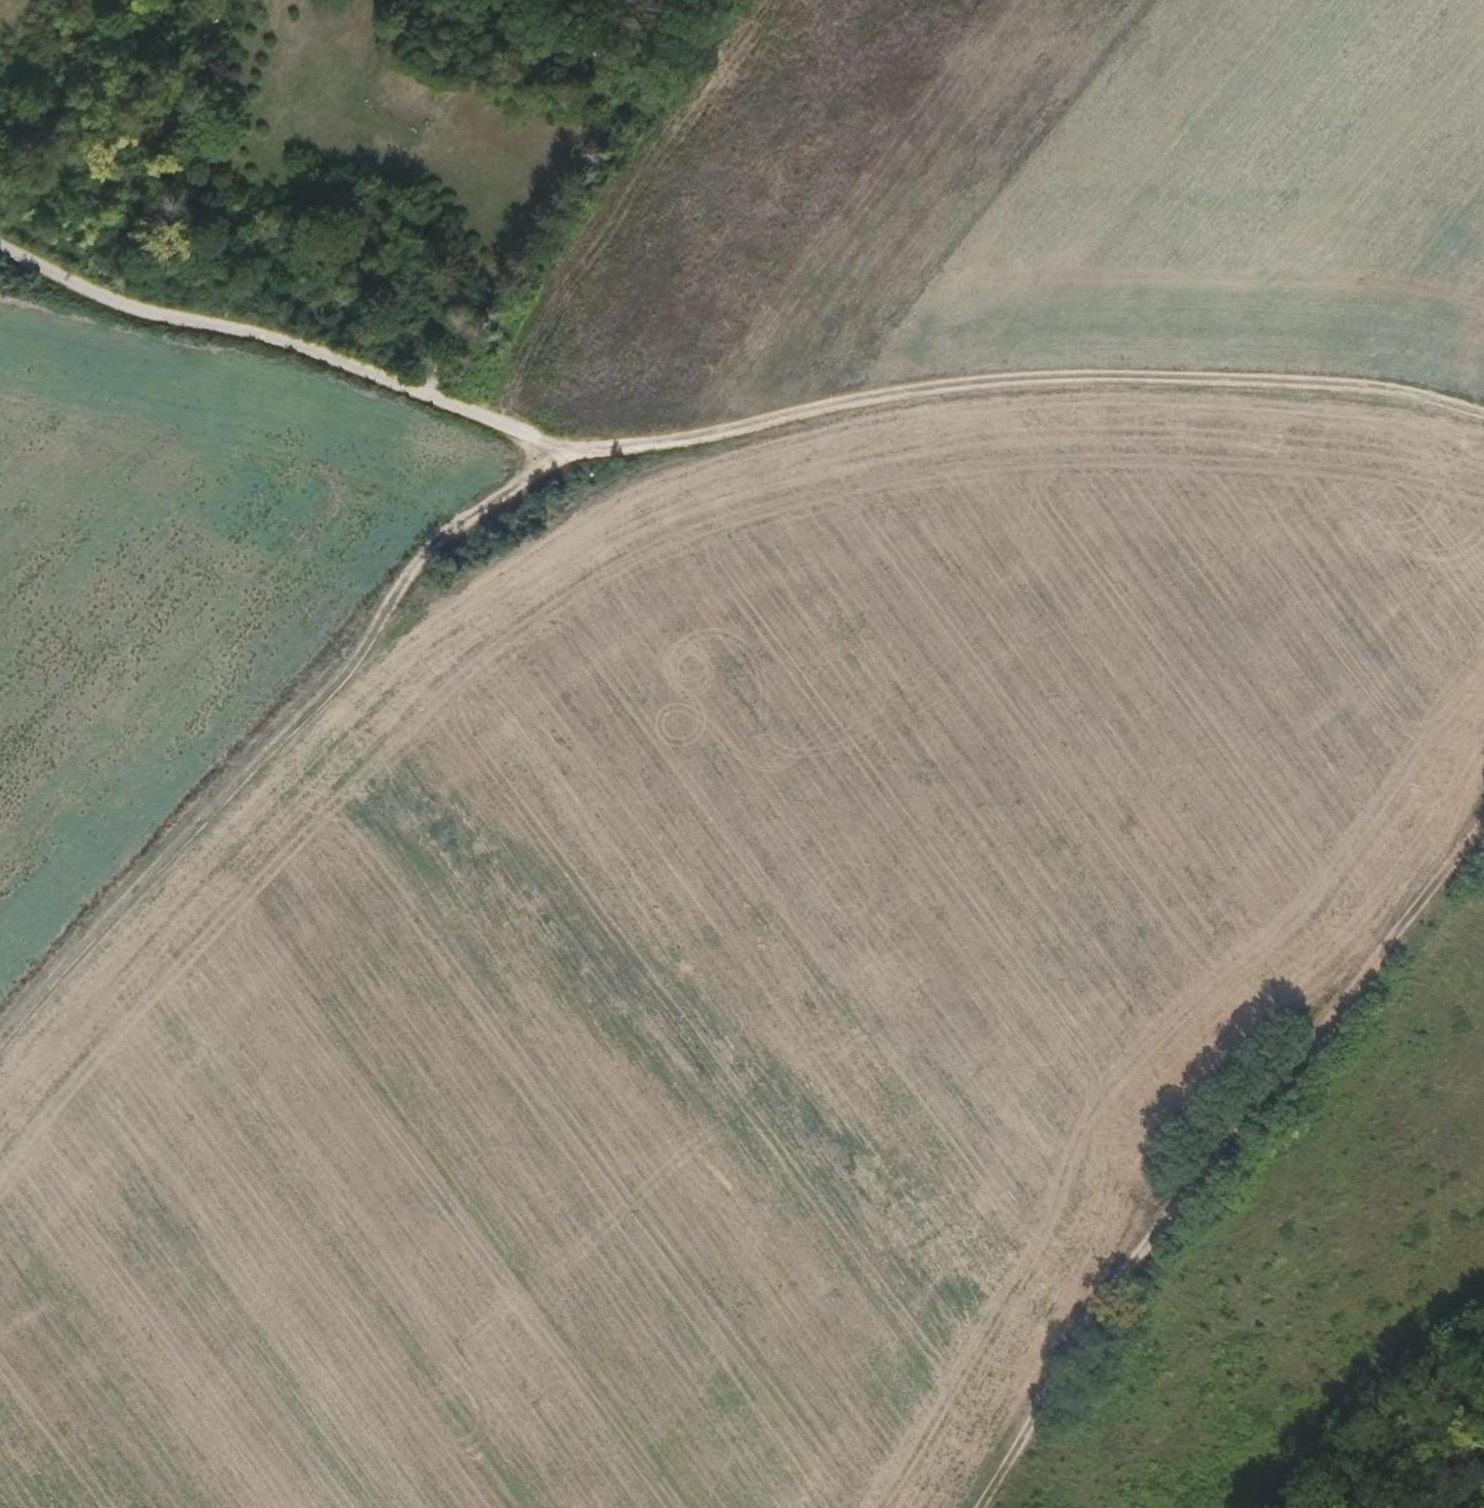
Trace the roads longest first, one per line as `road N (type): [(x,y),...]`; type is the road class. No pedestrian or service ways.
road 1 (track): [(598,450),(748,429),(907,392),(1041,377),(1264,381),(1419,395),(1483,414)]
road 2 (track): [(1483,826),(1114,1289),(976,1507)]
road 3 (track): [(0,1025),(226,778),(321,691),(457,523),(519,482),(598,450)]
road 4 (track): [(598,450),(260,334),(0,234)]

